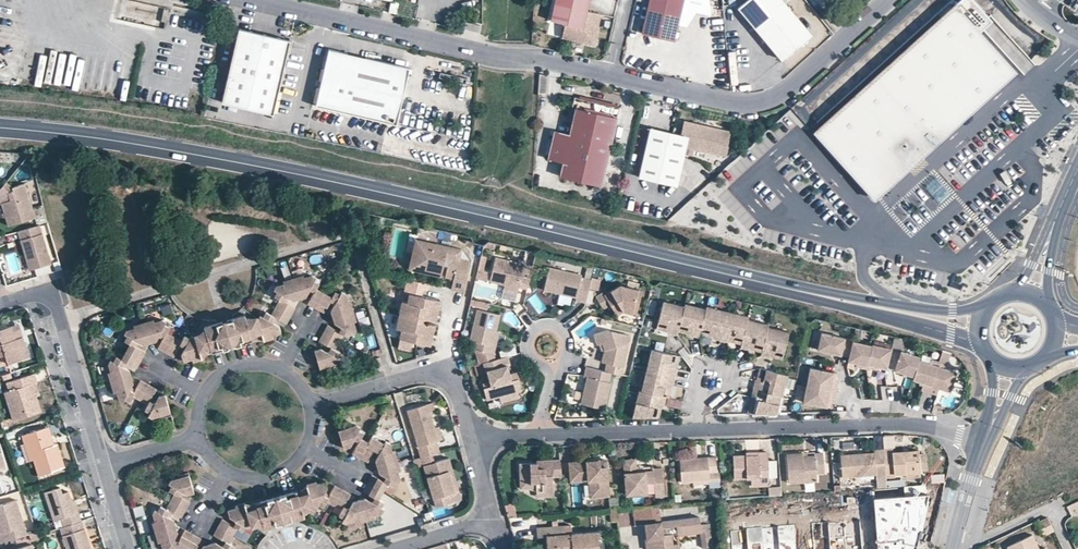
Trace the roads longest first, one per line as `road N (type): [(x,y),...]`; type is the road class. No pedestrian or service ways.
road 1 (secondary): [(932,317),(228,161),(0,128)]
road 2 (residential): [(985,442),(913,426),(541,435)]
road 3 (residential): [(888,0),(774,99),(730,103),(612,73)]
road 4 (residential): [(612,73),(317,9)]
road 5 (residential): [(0,303),(35,293),(53,301),(103,466)]
road 6 (residential): [(471,442),(444,376),(415,375),(309,404)]
road 7 (residential): [(196,440),(226,475),(272,479),(306,449),(309,404)]
road 8 (residential): [(309,404),(278,370),(228,370),(202,393),(196,440)]

